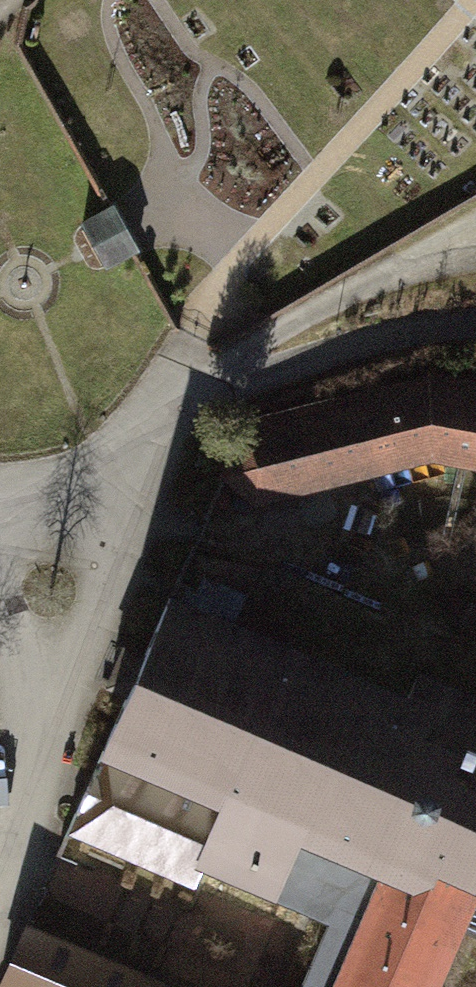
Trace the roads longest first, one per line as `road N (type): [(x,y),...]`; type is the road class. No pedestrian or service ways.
road 1 (residential): [(157,428),(169,411),(204,393),(475,324)]
road 2 (residential): [(51,721),(157,428)]
road 3 (residential): [(0,507),(157,428)]
road 4 (residential): [(51,721),(0,571)]
road 5 (residential): [(0,855),(51,721)]

